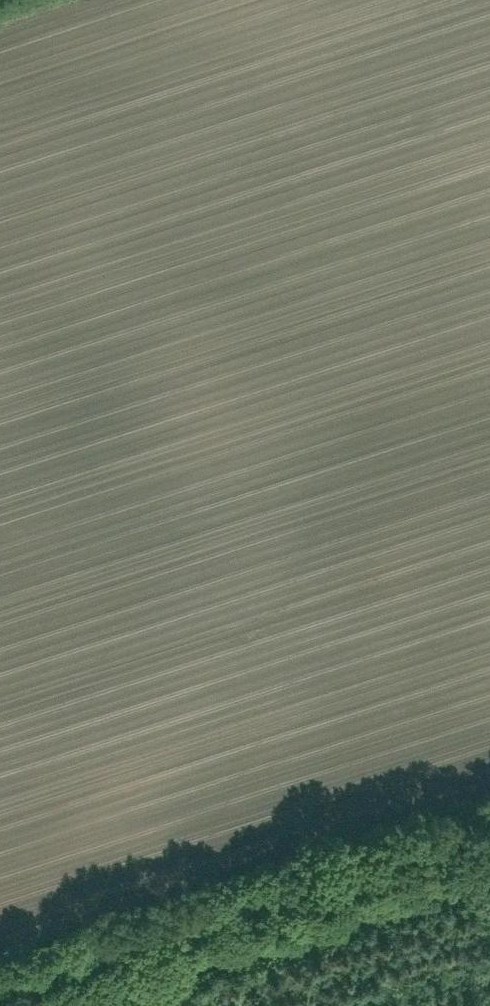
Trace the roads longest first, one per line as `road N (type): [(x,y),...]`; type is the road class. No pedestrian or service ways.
road 1 (unclassified): [(0,996),(489,839)]

